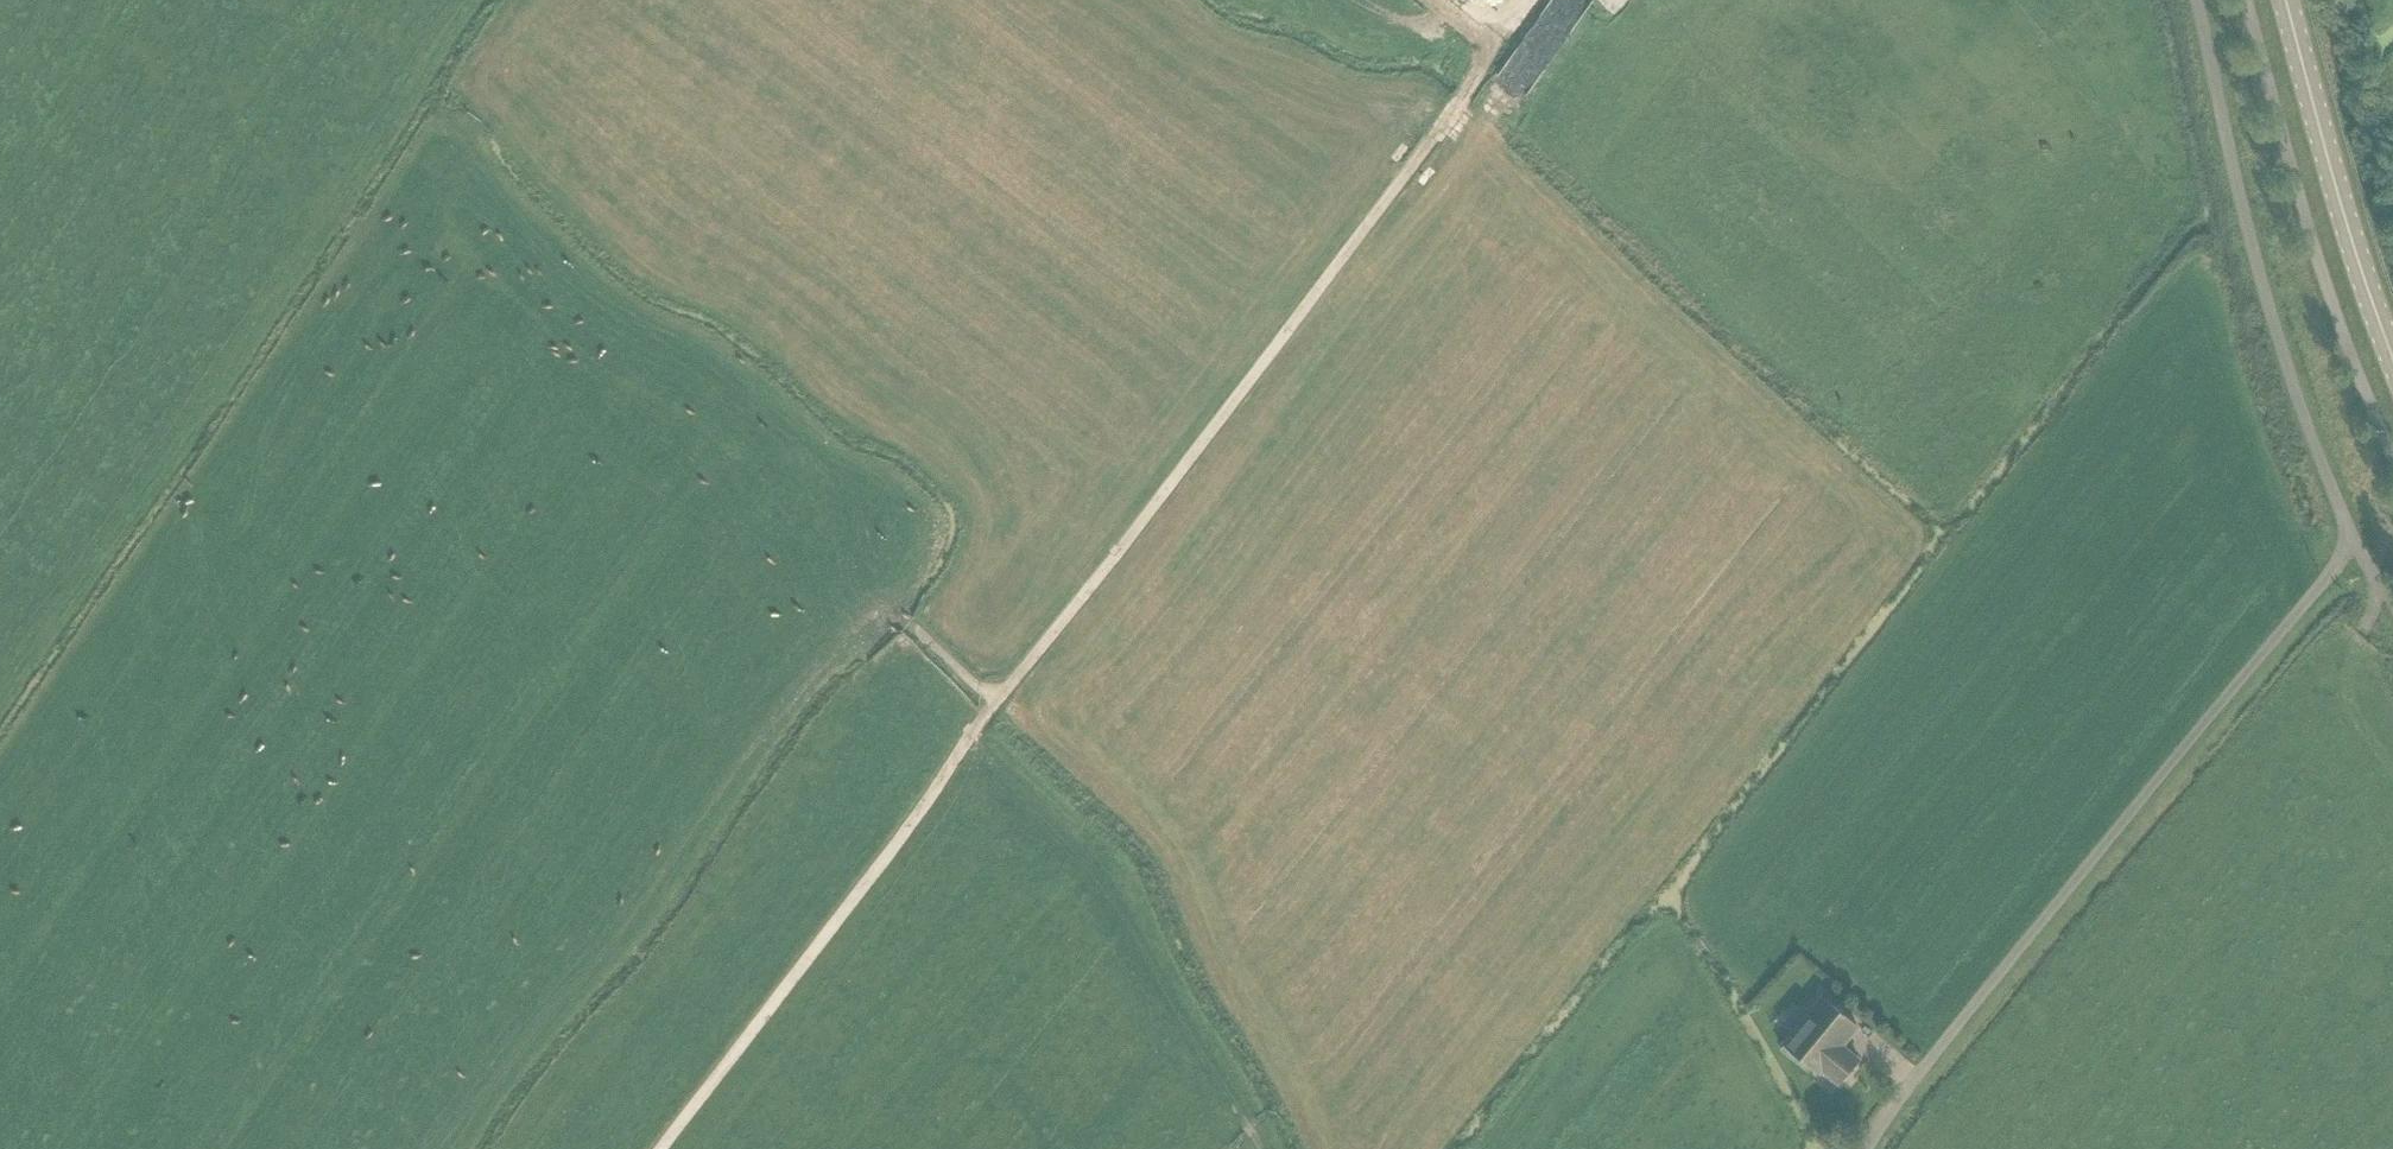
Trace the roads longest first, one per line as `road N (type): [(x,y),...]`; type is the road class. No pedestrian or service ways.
road 1 (unclassified): [(2360,547),(2267,286),(2198,0)]
road 2 (secondary): [(2392,359),(2285,0)]

